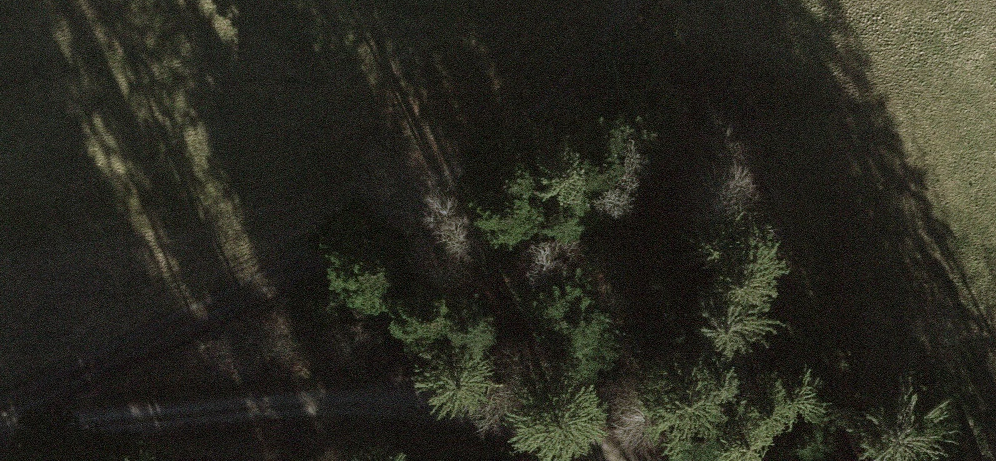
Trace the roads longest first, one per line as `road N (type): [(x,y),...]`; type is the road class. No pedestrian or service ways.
road 1 (track): [(0,412),(187,354),(351,272),(527,163),(627,0)]
road 2 (track): [(0,429),(370,408),(551,438),(618,460)]

